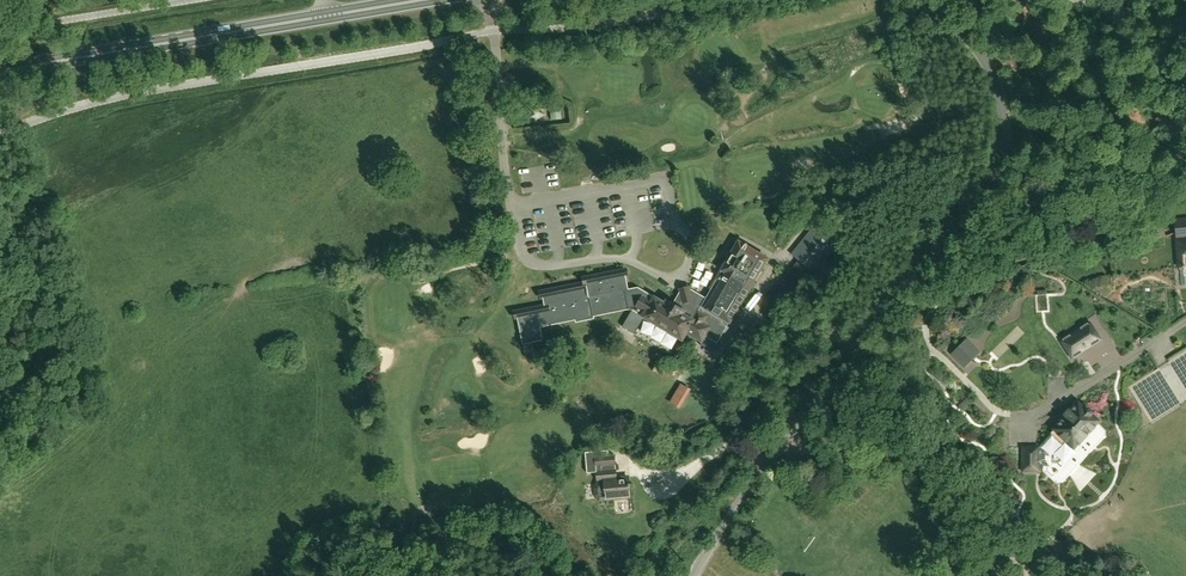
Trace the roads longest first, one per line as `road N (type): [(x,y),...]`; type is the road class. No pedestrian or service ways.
road 1 (unclassified): [(691,575),(992,186),(1004,140),(1003,104),(972,46),(923,0)]
road 2 (primary): [(0,71),(332,16)]

